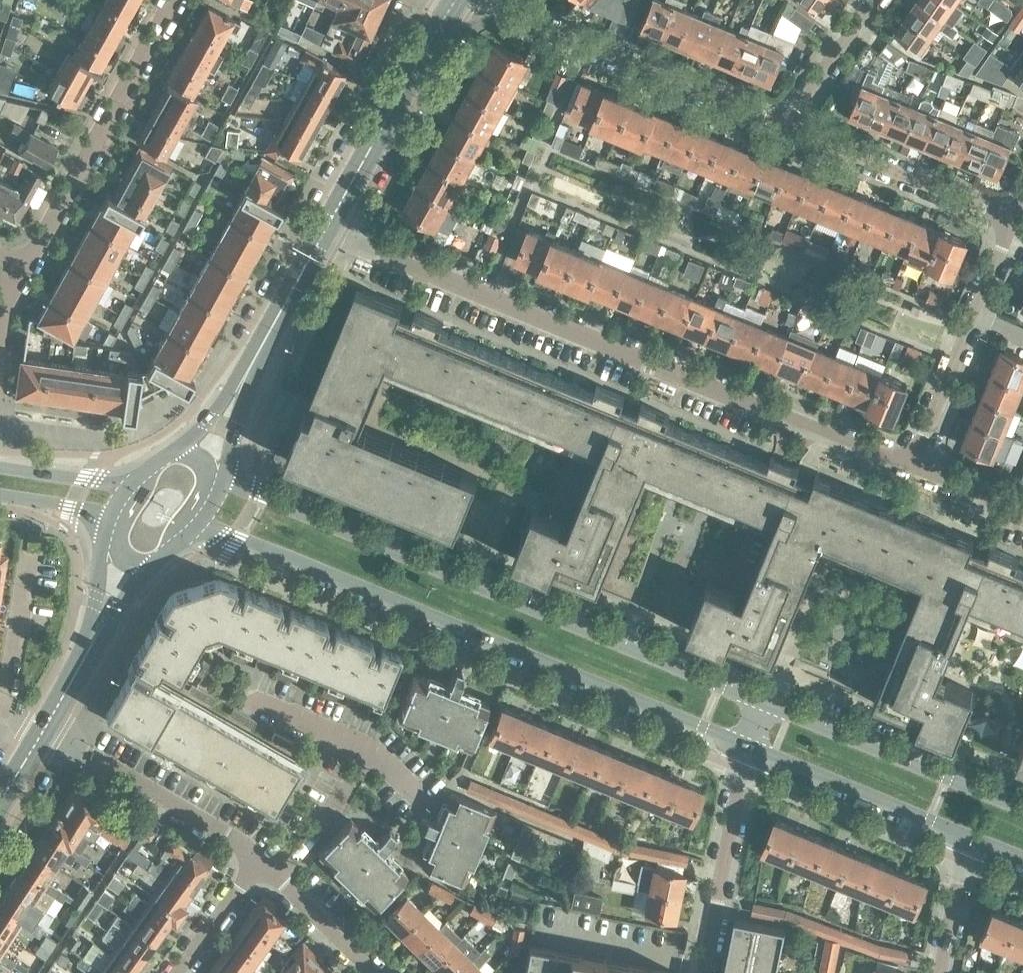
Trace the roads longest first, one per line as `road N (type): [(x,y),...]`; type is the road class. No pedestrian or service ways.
road 1 (residential): [(328,237),(912,465)]
road 2 (secondary): [(187,535),(226,540),(750,746)]
road 3 (secondary): [(766,704),(223,478)]
road 4 (residential): [(793,131),(483,0)]
road 5 (residential): [(20,277),(175,0)]
road 6 (secondary): [(1022,808),(766,704)]
road 7 (primary): [(328,237),(458,0)]
road 8 (residential): [(912,465),(1013,217)]
road 9 (residential): [(262,859),(43,727)]
road 10 (secondary): [(750,746),(973,842)]
road 11 (residential): [(1013,217),(793,131)]
road 12 (residential): [(704,972),(750,746)]
road 13 (residential): [(30,562),(8,706),(43,727)]
road 14 (primary): [(245,376),(328,237)]
road 15 (residential): [(793,131),(885,0)]
road 16 (residential): [(375,972),(262,859)]
road 17 (residential): [(262,859),(379,762)]
road 18 (residential): [(379,762),(335,731),(252,699)]
road 19 (secondary): [(141,478),(0,467)]
road 20 (residential): [(182,972),(262,859)]
road 21 (residential): [(942,972),(973,842)]
road 22 (residential): [(3,397),(20,277)]

